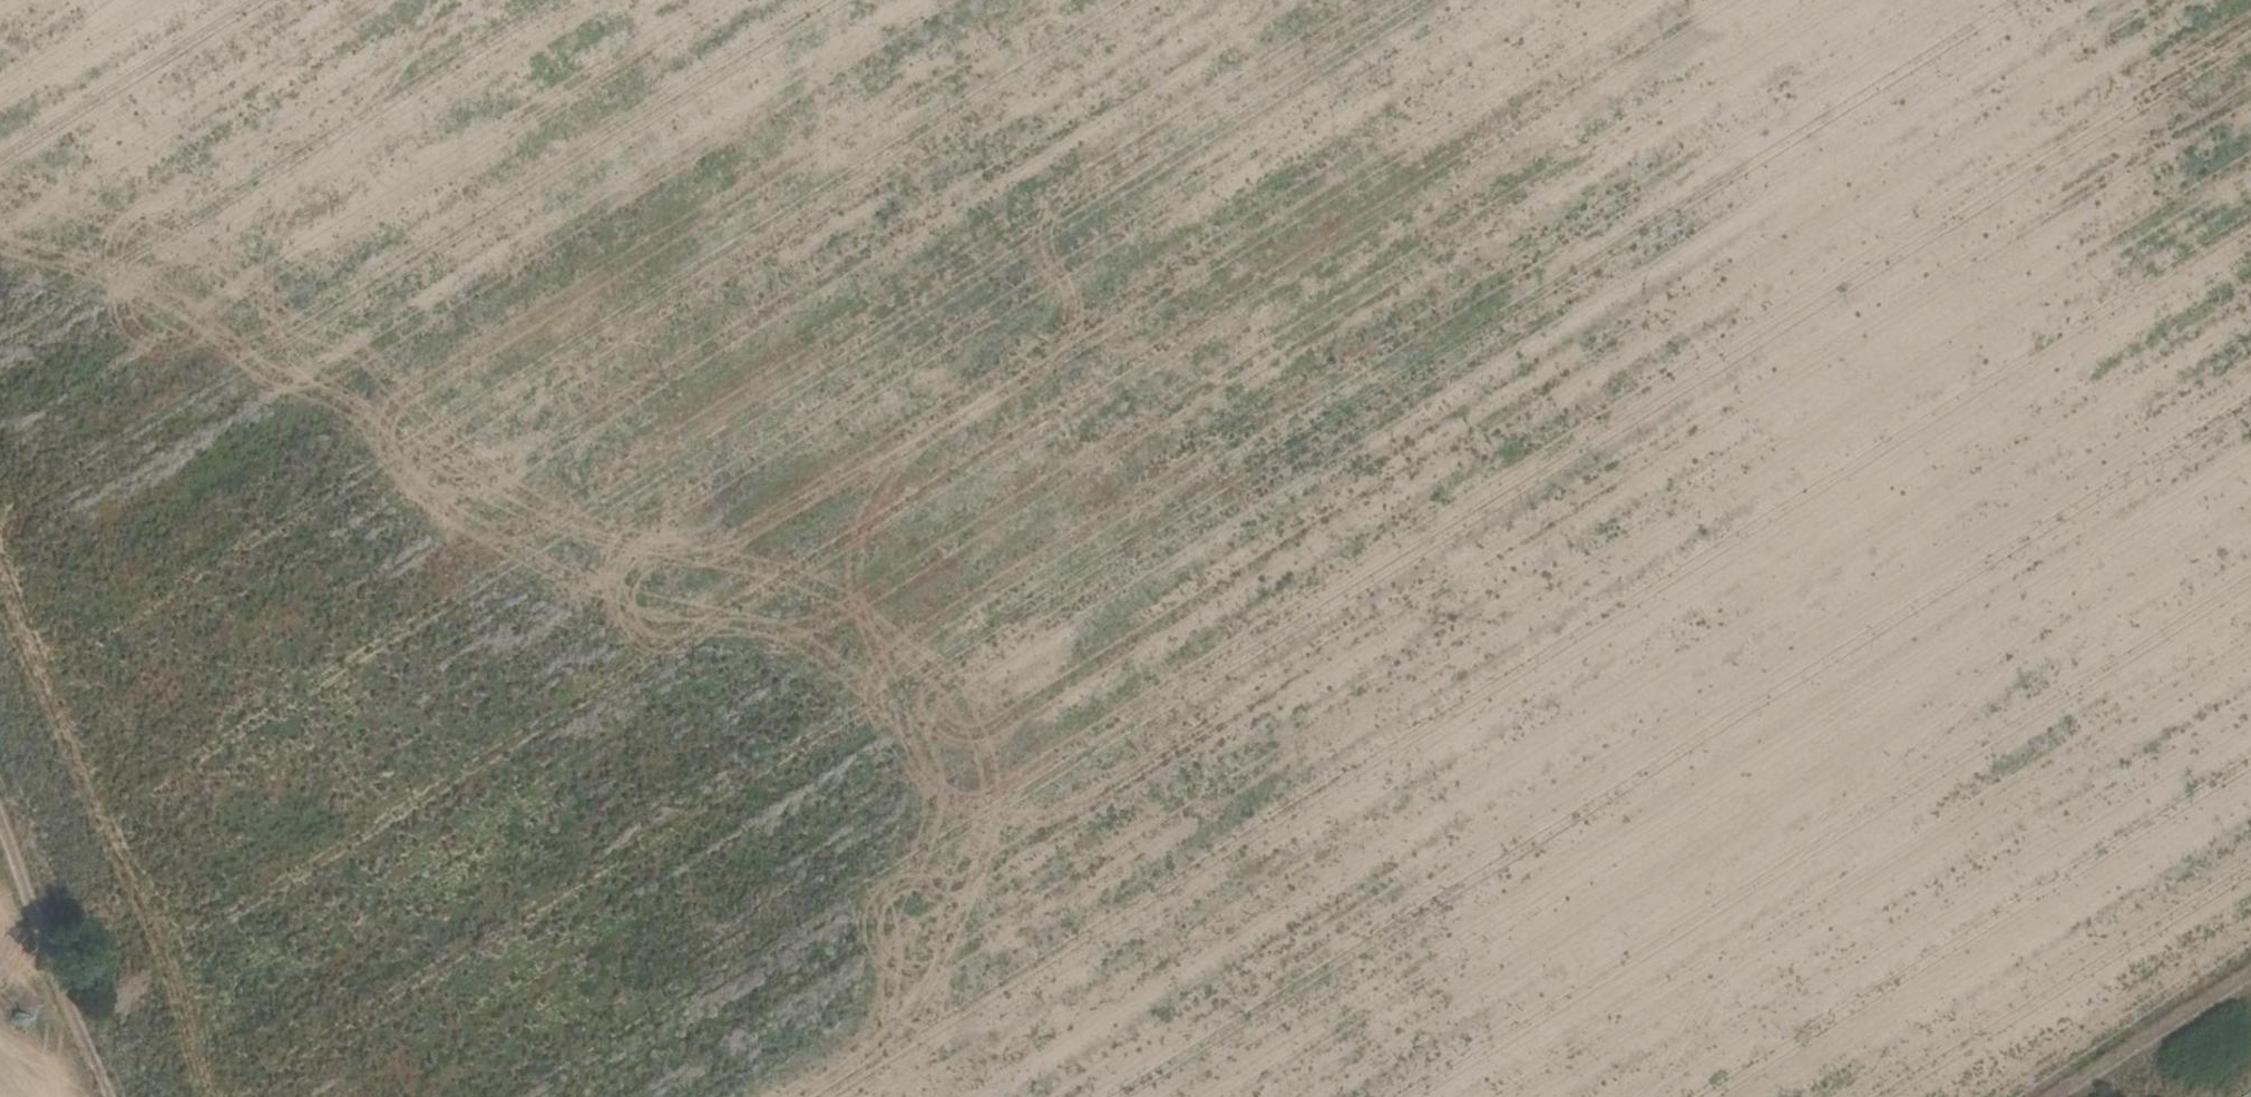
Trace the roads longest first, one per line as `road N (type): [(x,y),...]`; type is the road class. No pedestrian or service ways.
road 1 (track): [(0,827),(110,1096)]
road 2 (track): [(2073,1096),(2250,985)]

